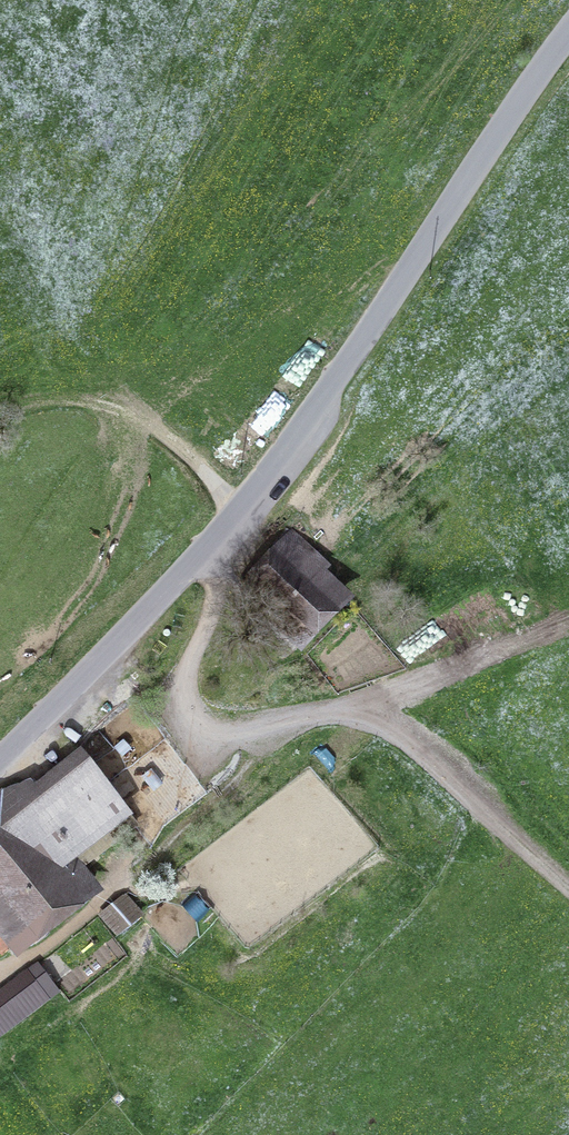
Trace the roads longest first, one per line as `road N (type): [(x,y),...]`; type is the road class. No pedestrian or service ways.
road 1 (unclassified): [(0,758),(250,504),(431,255),(568,37)]
road 2 (track): [(568,888),(374,720),(318,713),(223,735),(204,723),(189,698),(190,669),(227,576),(207,547)]
road 3 (track): [(0,415),(51,403),(115,412),(157,431),(250,504)]

